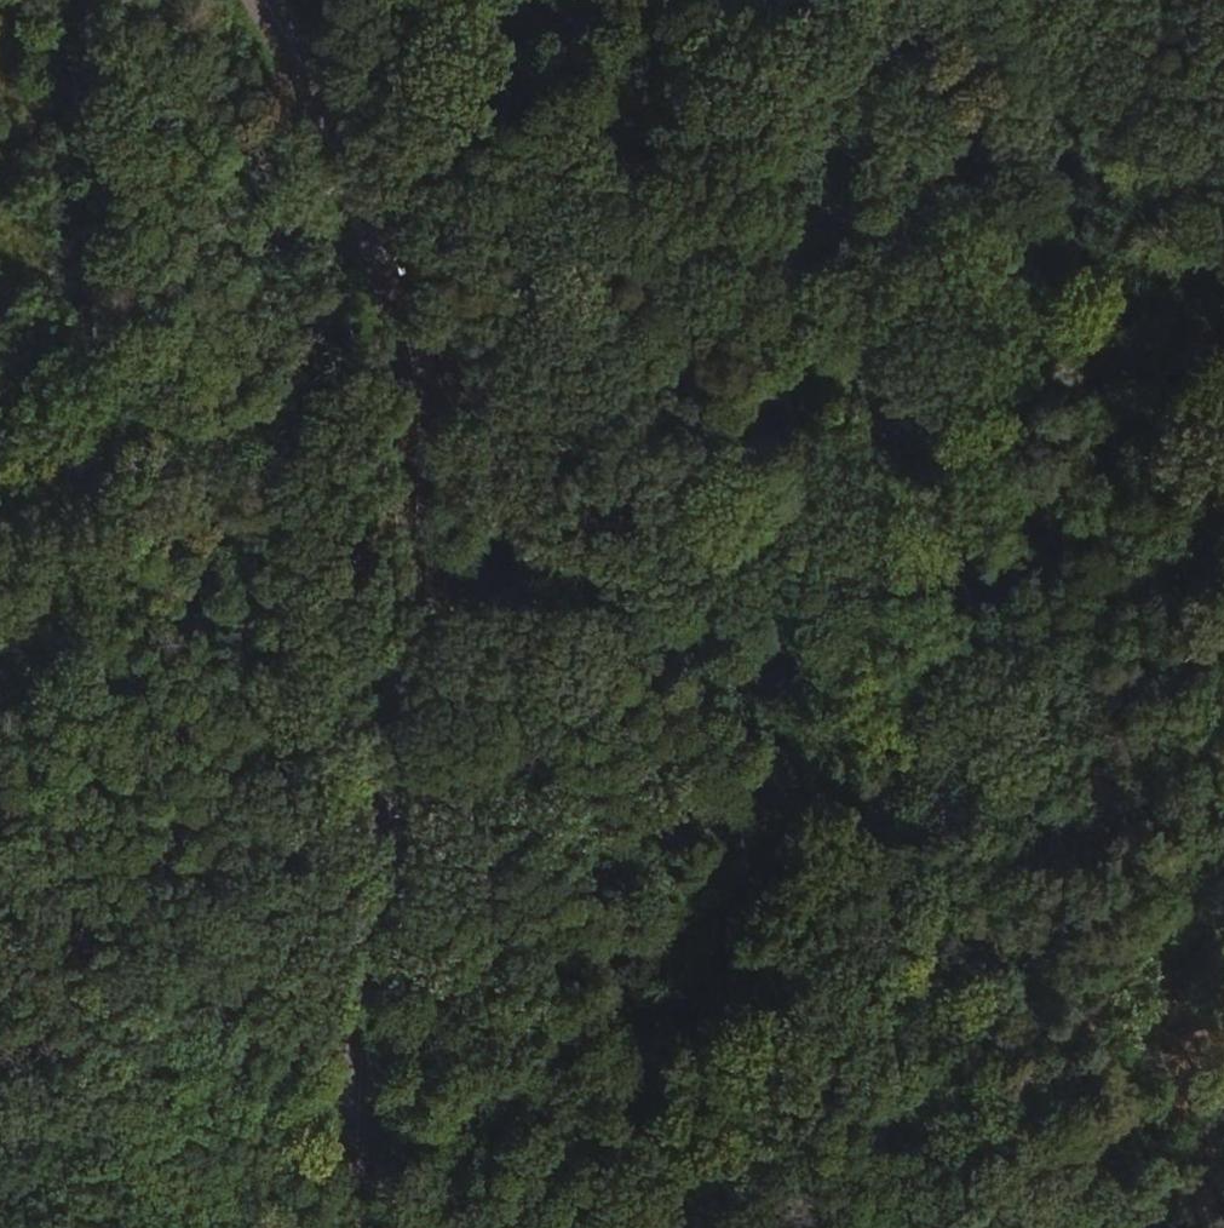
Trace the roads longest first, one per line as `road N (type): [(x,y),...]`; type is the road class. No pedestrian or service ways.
road 1 (secondary): [(246,0),(344,210),(394,454),(386,765),(361,1114),(369,1227)]

